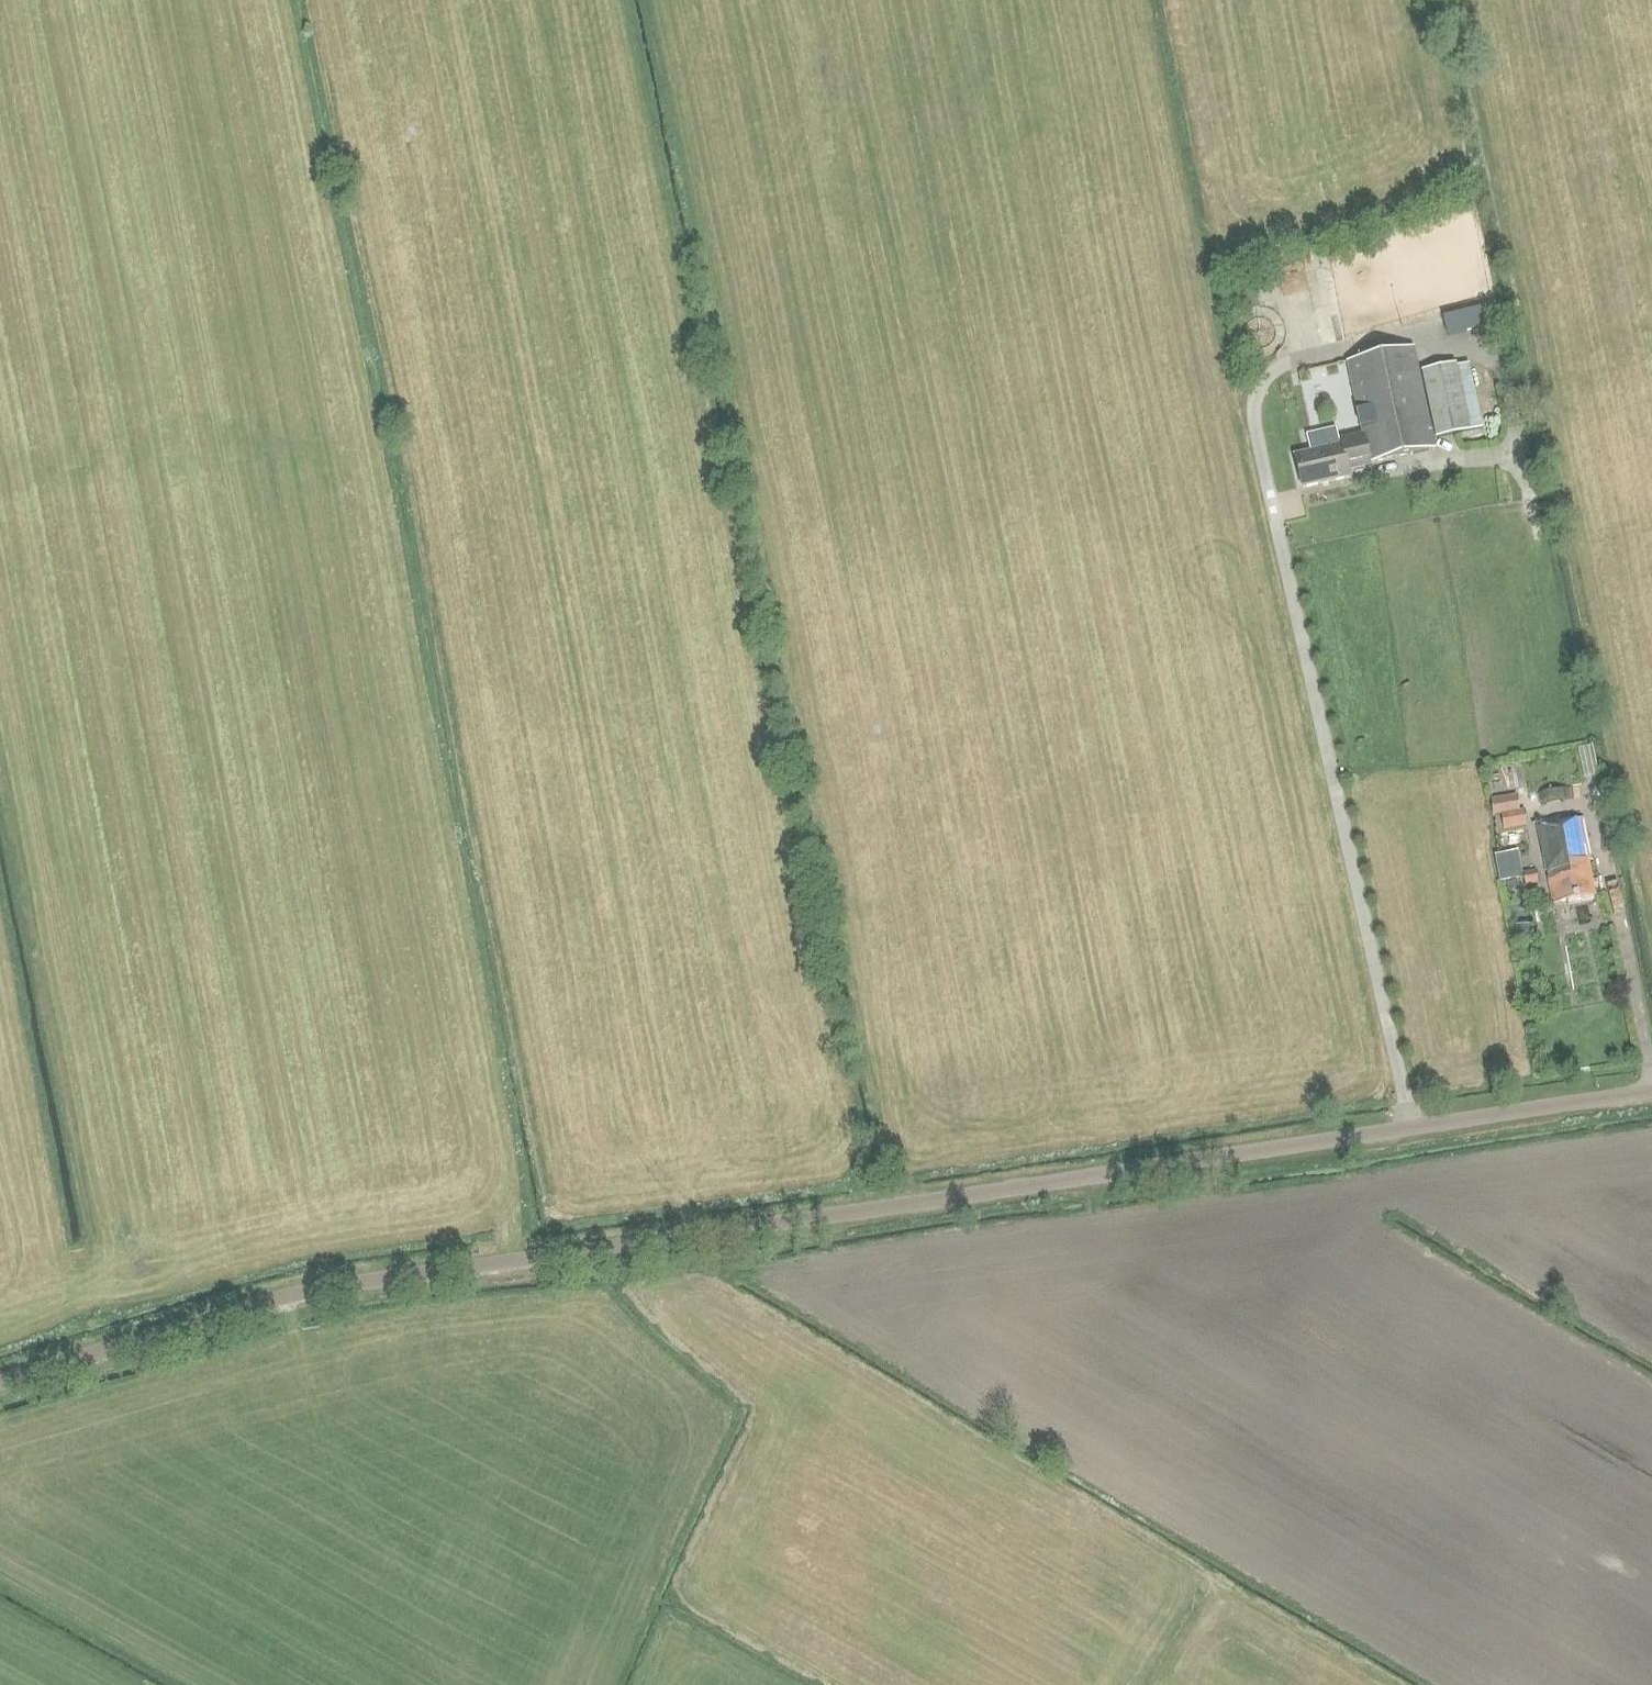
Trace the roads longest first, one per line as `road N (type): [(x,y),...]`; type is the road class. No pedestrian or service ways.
road 1 (residential): [(0,1381),(290,1295),(1651,1093)]

